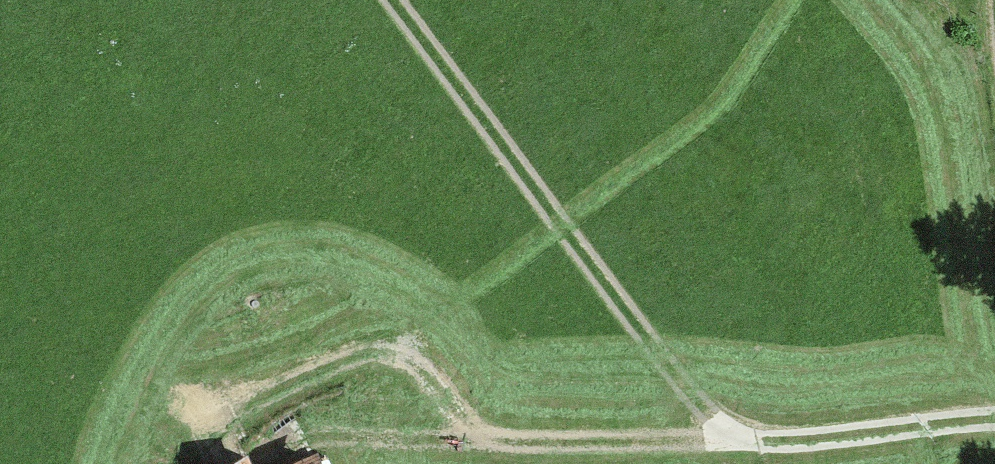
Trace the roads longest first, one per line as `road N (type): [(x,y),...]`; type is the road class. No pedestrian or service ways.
road 1 (track): [(389,0),(732,440),(839,440),(994,423)]
road 2 (track): [(320,435),(732,440)]

